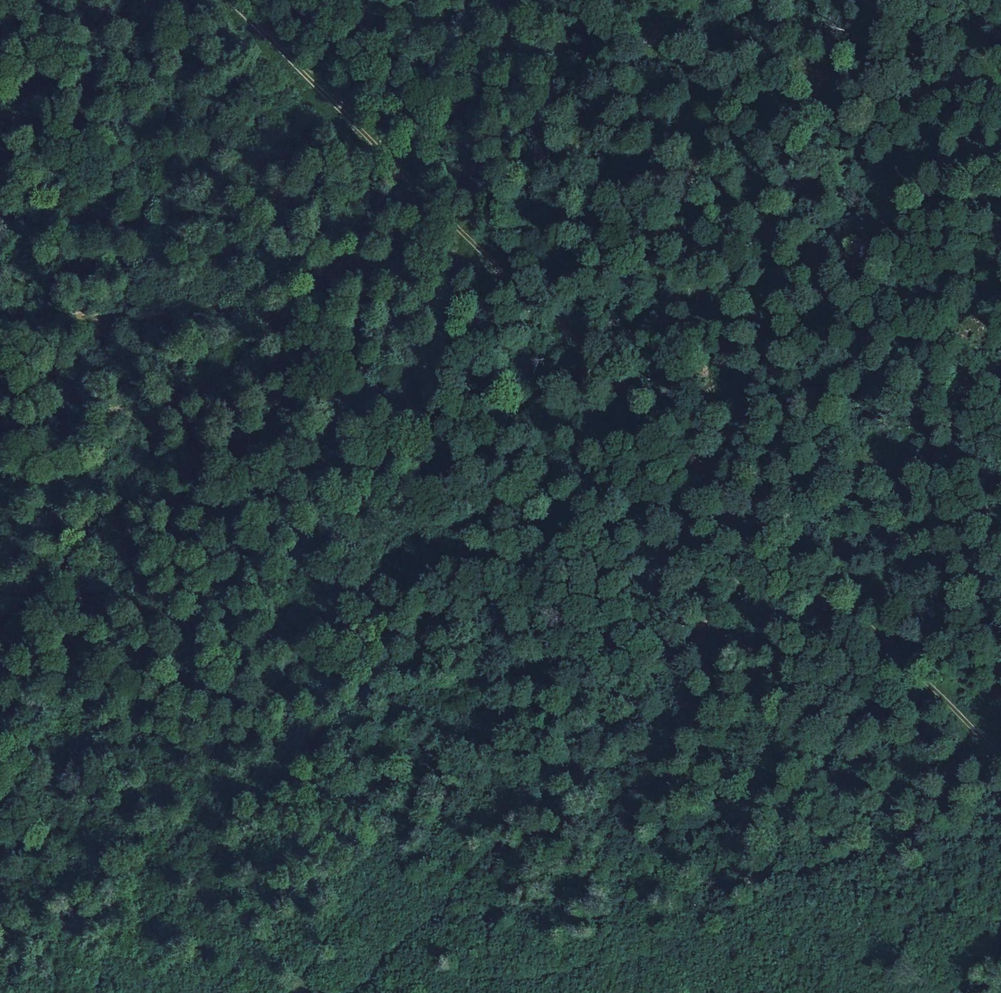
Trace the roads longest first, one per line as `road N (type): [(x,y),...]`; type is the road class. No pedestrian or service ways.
road 1 (track): [(423,187),(1000,752)]
road 2 (track): [(239,0),(423,187)]

